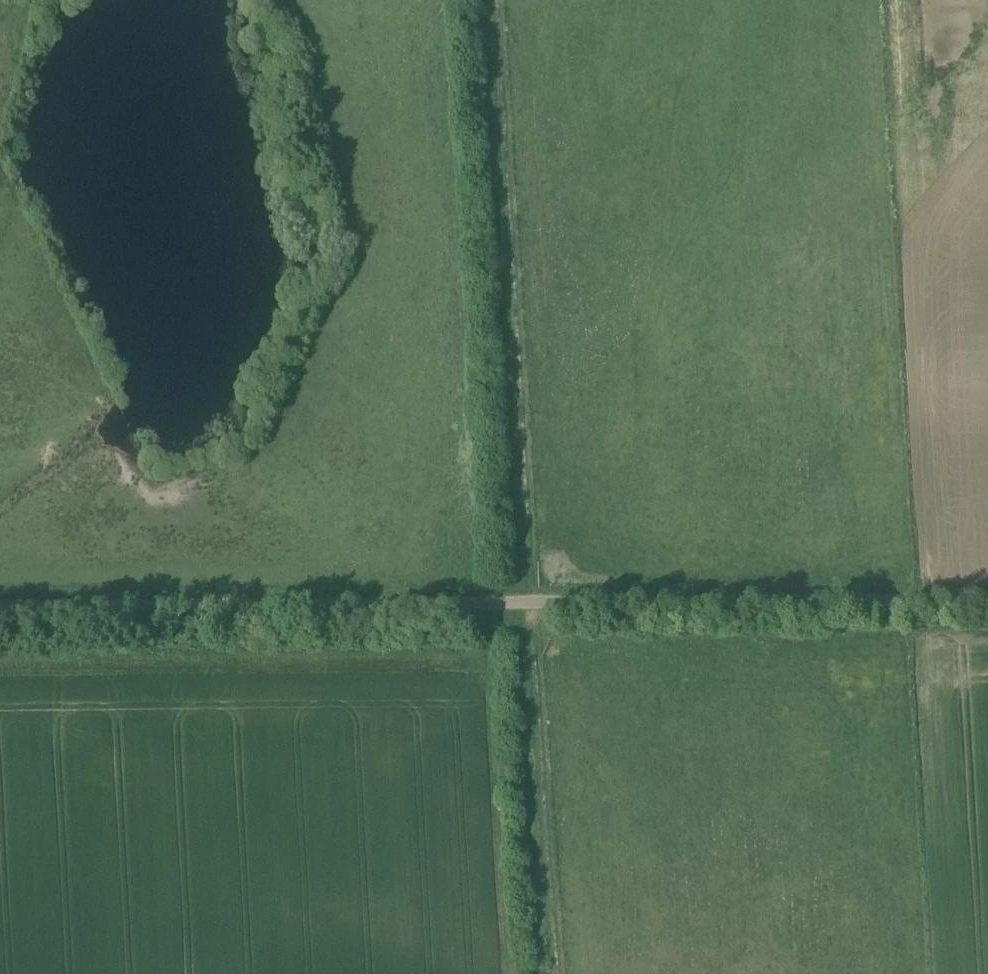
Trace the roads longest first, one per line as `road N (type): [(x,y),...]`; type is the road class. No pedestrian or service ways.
road 1 (unclassified): [(987,596),(0,612)]

